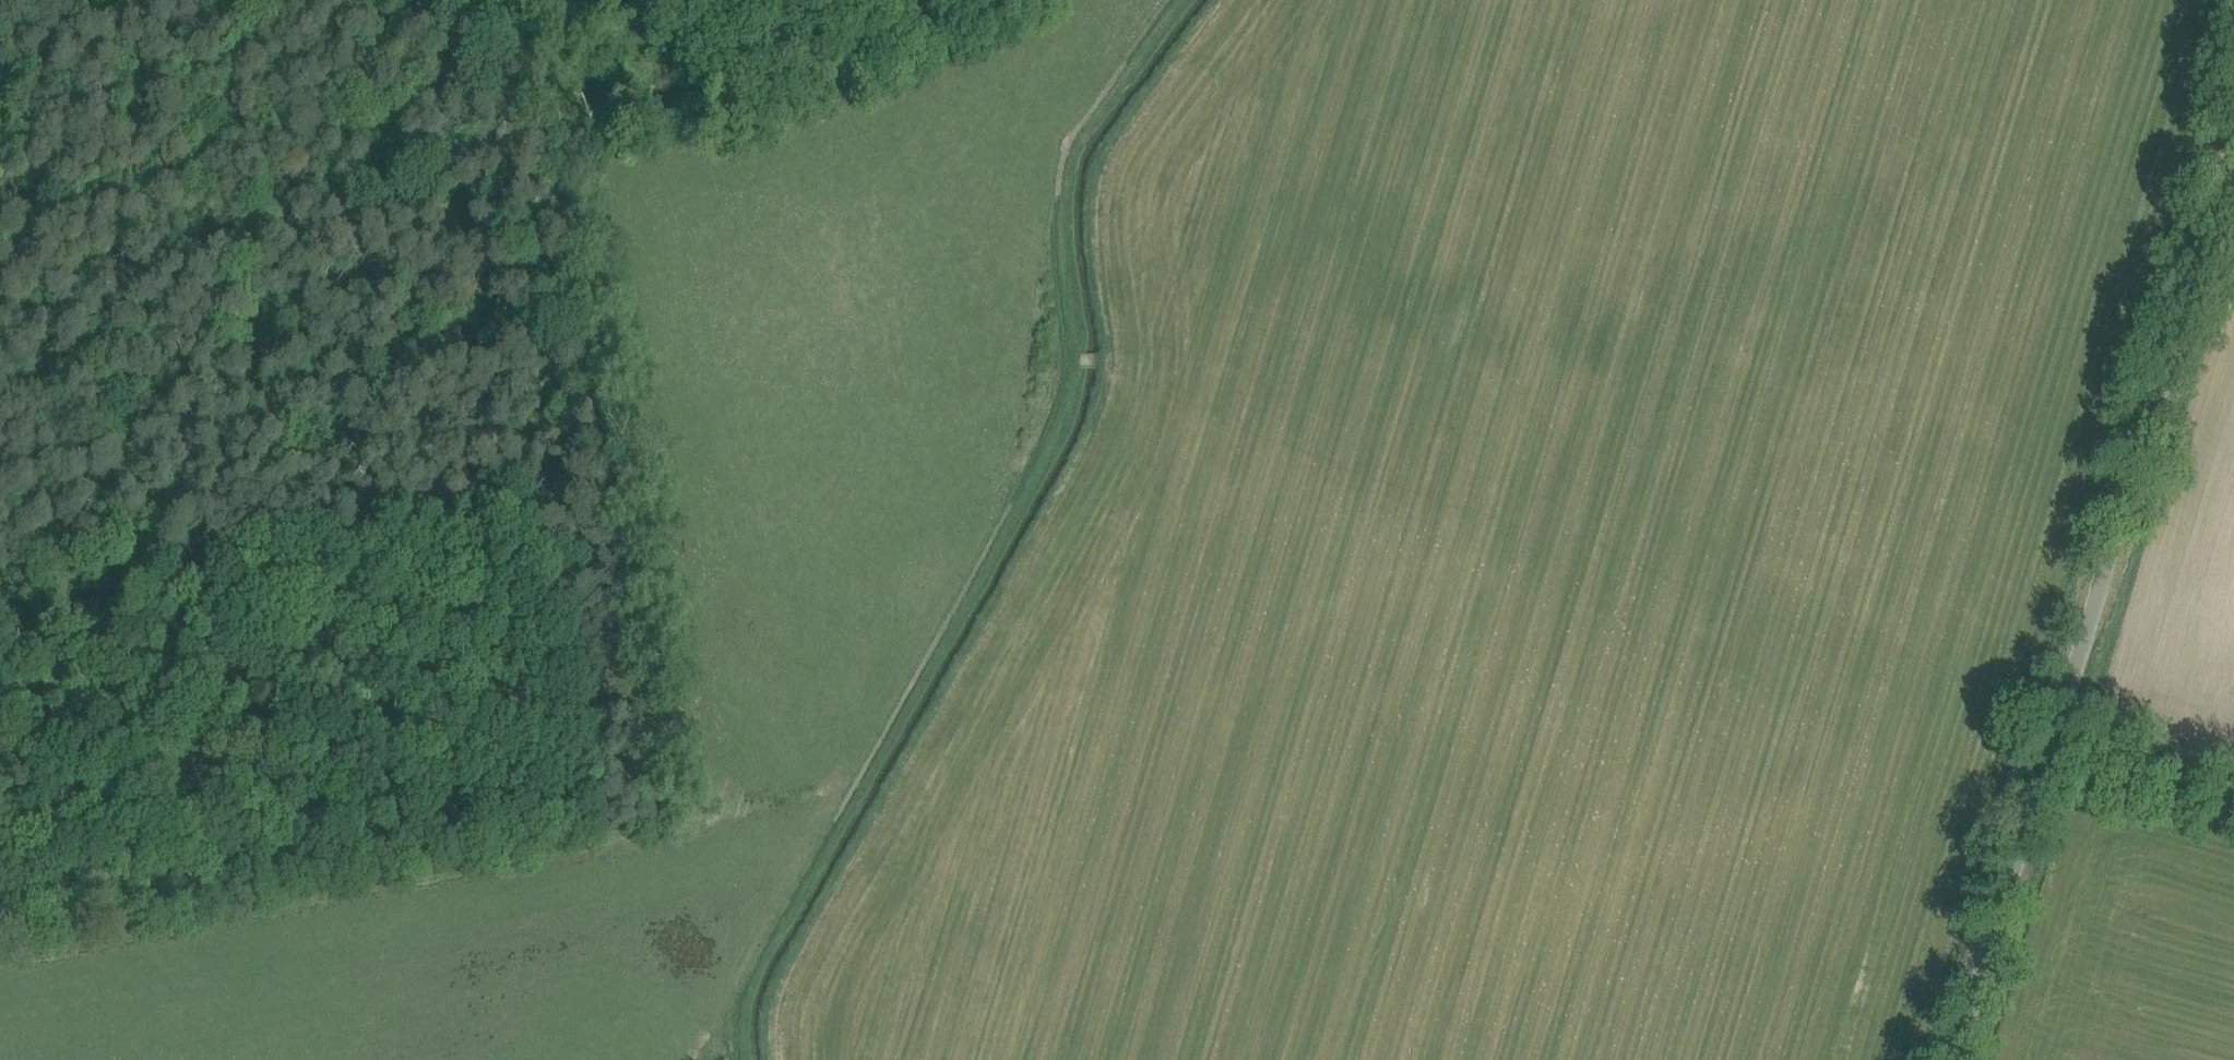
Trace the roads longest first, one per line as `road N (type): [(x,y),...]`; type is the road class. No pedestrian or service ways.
road 1 (unclassified): [(1955,1059),(2233,148)]
road 2 (track): [(546,0),(643,410),(691,799)]
road 3 (track): [(2050,748),(2233,799)]

